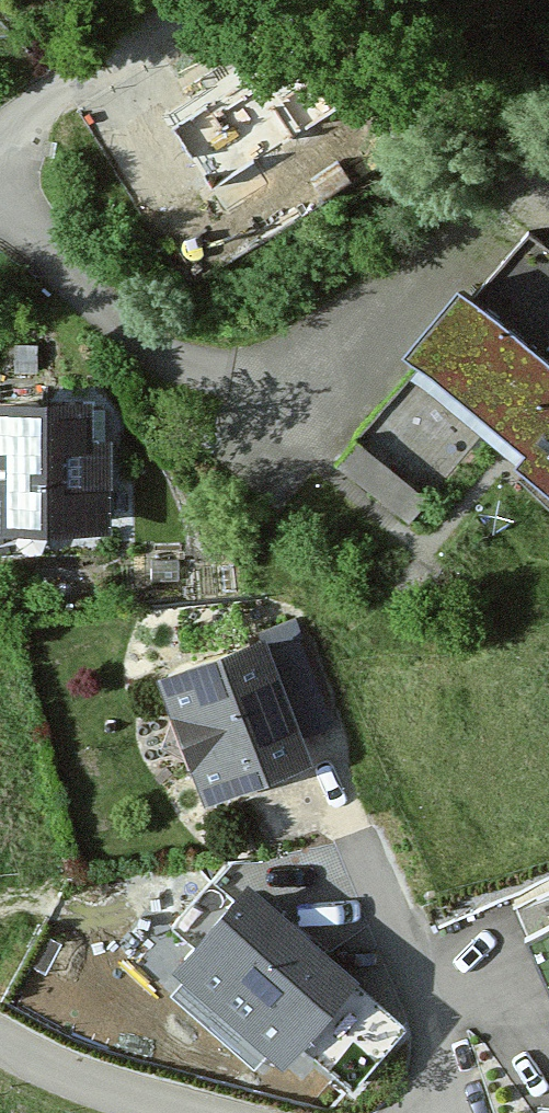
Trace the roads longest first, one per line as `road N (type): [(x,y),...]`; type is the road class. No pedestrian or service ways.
road 1 (residential): [(0,182),(150,348),(267,379),(469,246)]
road 2 (residential): [(330,796),(435,1045),(441,1112)]
road 3 (residential): [(194,0),(0,138)]
road 4 (unclassified): [(191,1112),(118,1093),(0,1037)]

